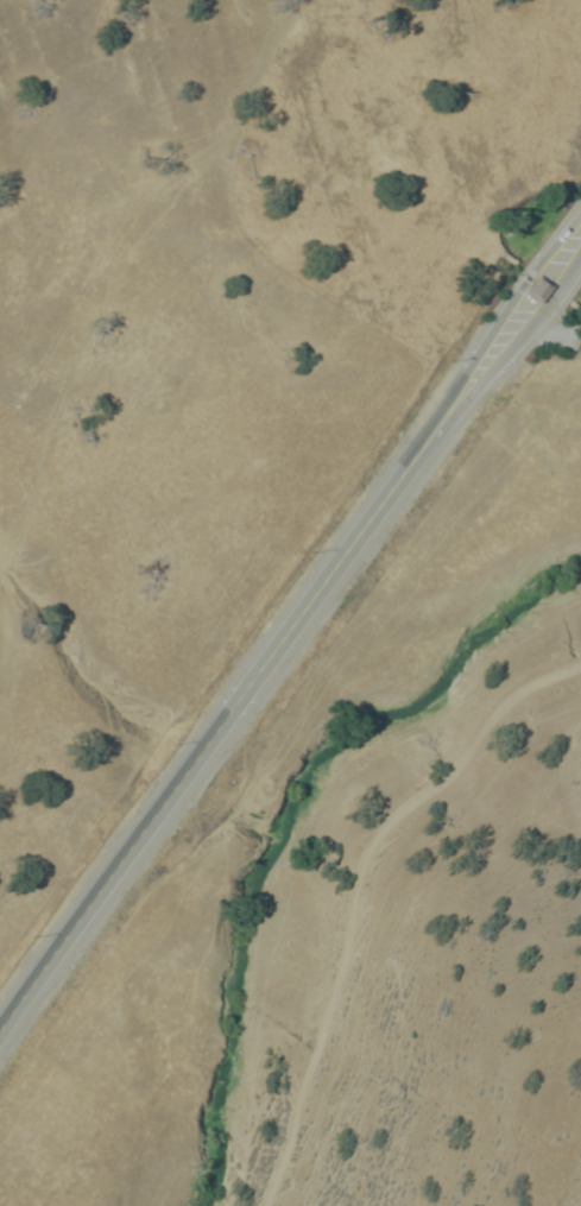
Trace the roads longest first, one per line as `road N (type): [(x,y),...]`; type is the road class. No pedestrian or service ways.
road 1 (tertiary): [(454,406),(0,1030)]
road 2 (track): [(580,685),(533,722),(499,782),(448,815),(419,846),(393,980),(320,1205)]
road 3 (tertiary): [(580,219),(526,279),(454,406)]
road 4 (tertiary): [(454,406),(554,301),(580,251)]

